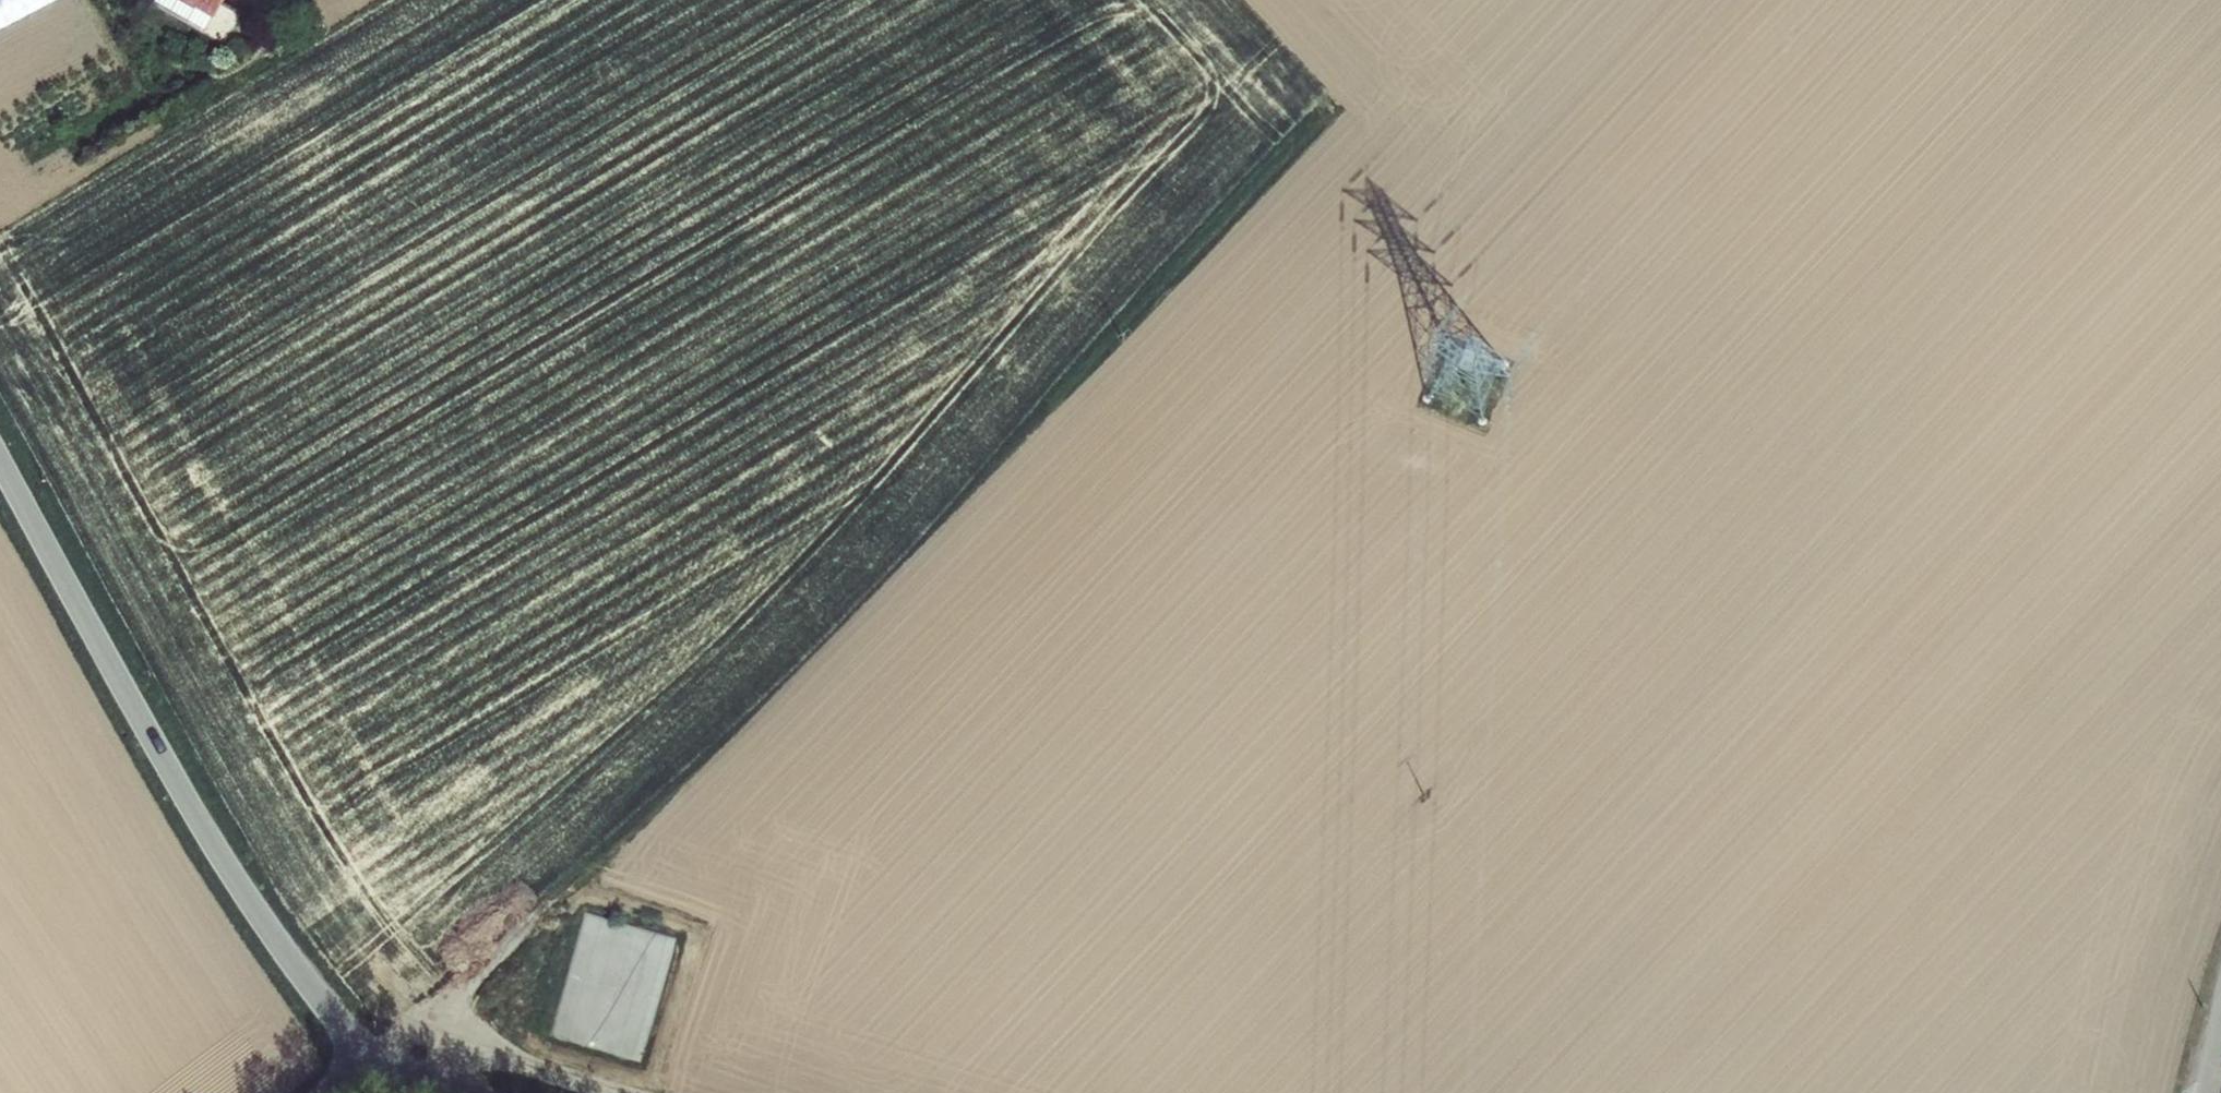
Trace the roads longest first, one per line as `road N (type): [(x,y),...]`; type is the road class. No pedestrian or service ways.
road 1 (track): [(1297,112),(831,621),(373,1062)]
road 2 (tertiary): [(373,1062),(335,1022),(224,860),(0,462)]
road 3 (track): [(389,0),(0,230)]
road 4 (track): [(431,1007),(508,1061),(617,1092)]

